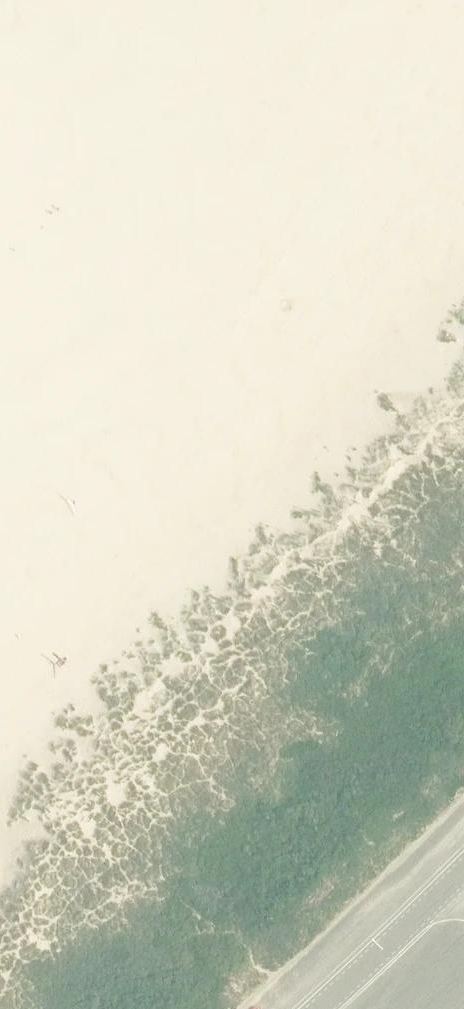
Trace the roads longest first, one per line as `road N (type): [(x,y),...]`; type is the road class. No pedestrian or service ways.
road 1 (unclassified): [(315,1008),(454,880)]

